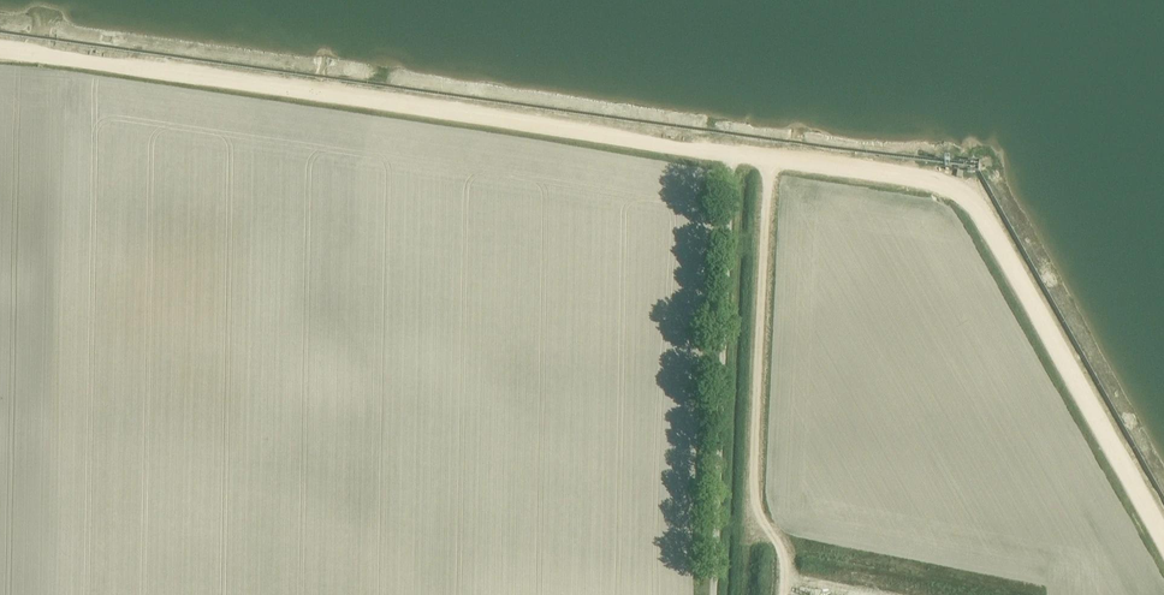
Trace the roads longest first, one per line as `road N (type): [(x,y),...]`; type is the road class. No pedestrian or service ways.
road 1 (track): [(0,45),(84,51),(206,77),(960,185),(1163,540)]
road 2 (track): [(772,158),(755,513),(783,564),(783,594)]
road 3 (unclassified): [(713,594),(731,152)]

